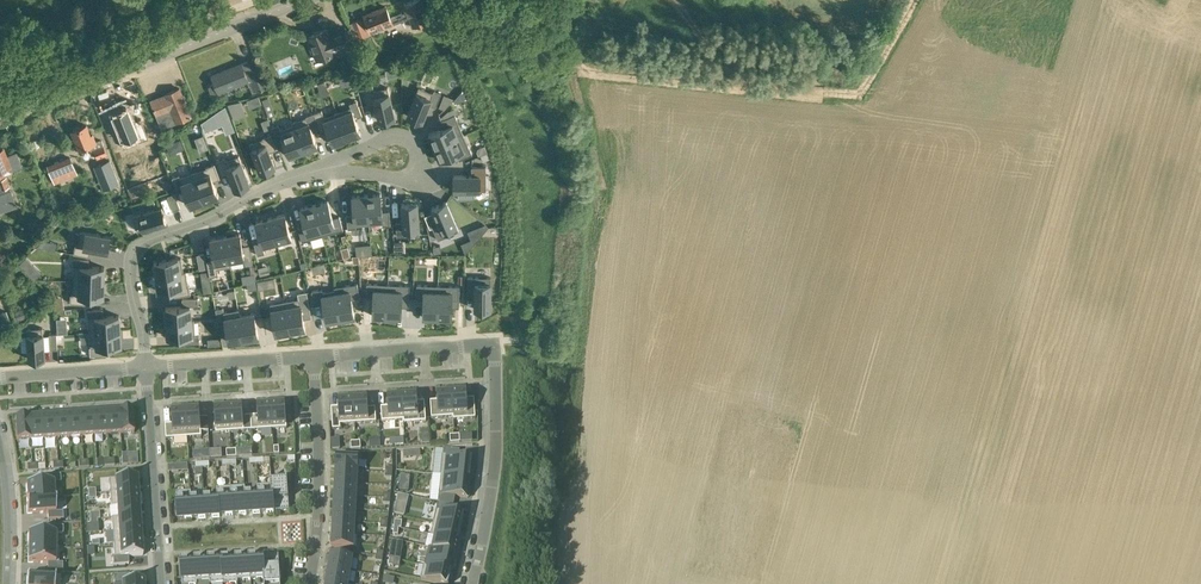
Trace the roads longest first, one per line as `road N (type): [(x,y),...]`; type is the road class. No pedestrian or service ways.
road 1 (residential): [(314,357),(467,345),(494,360),(496,442),(474,583)]
road 2 (tertiary): [(0,119),(305,0)]
road 3 (residential): [(145,368),(131,281),(136,250),(304,174)]
road 4 (residential): [(304,174),(405,179),(420,163),(412,143),(394,136),(314,170)]
road 5 (residential): [(314,357),(318,492),(310,583)]
road 6 (residential): [(145,368),(160,583)]
road 7 (residential): [(145,368),(314,357)]
road 8 (residential): [(0,378),(145,368)]
road 9 (residential): [(6,583),(0,446)]

